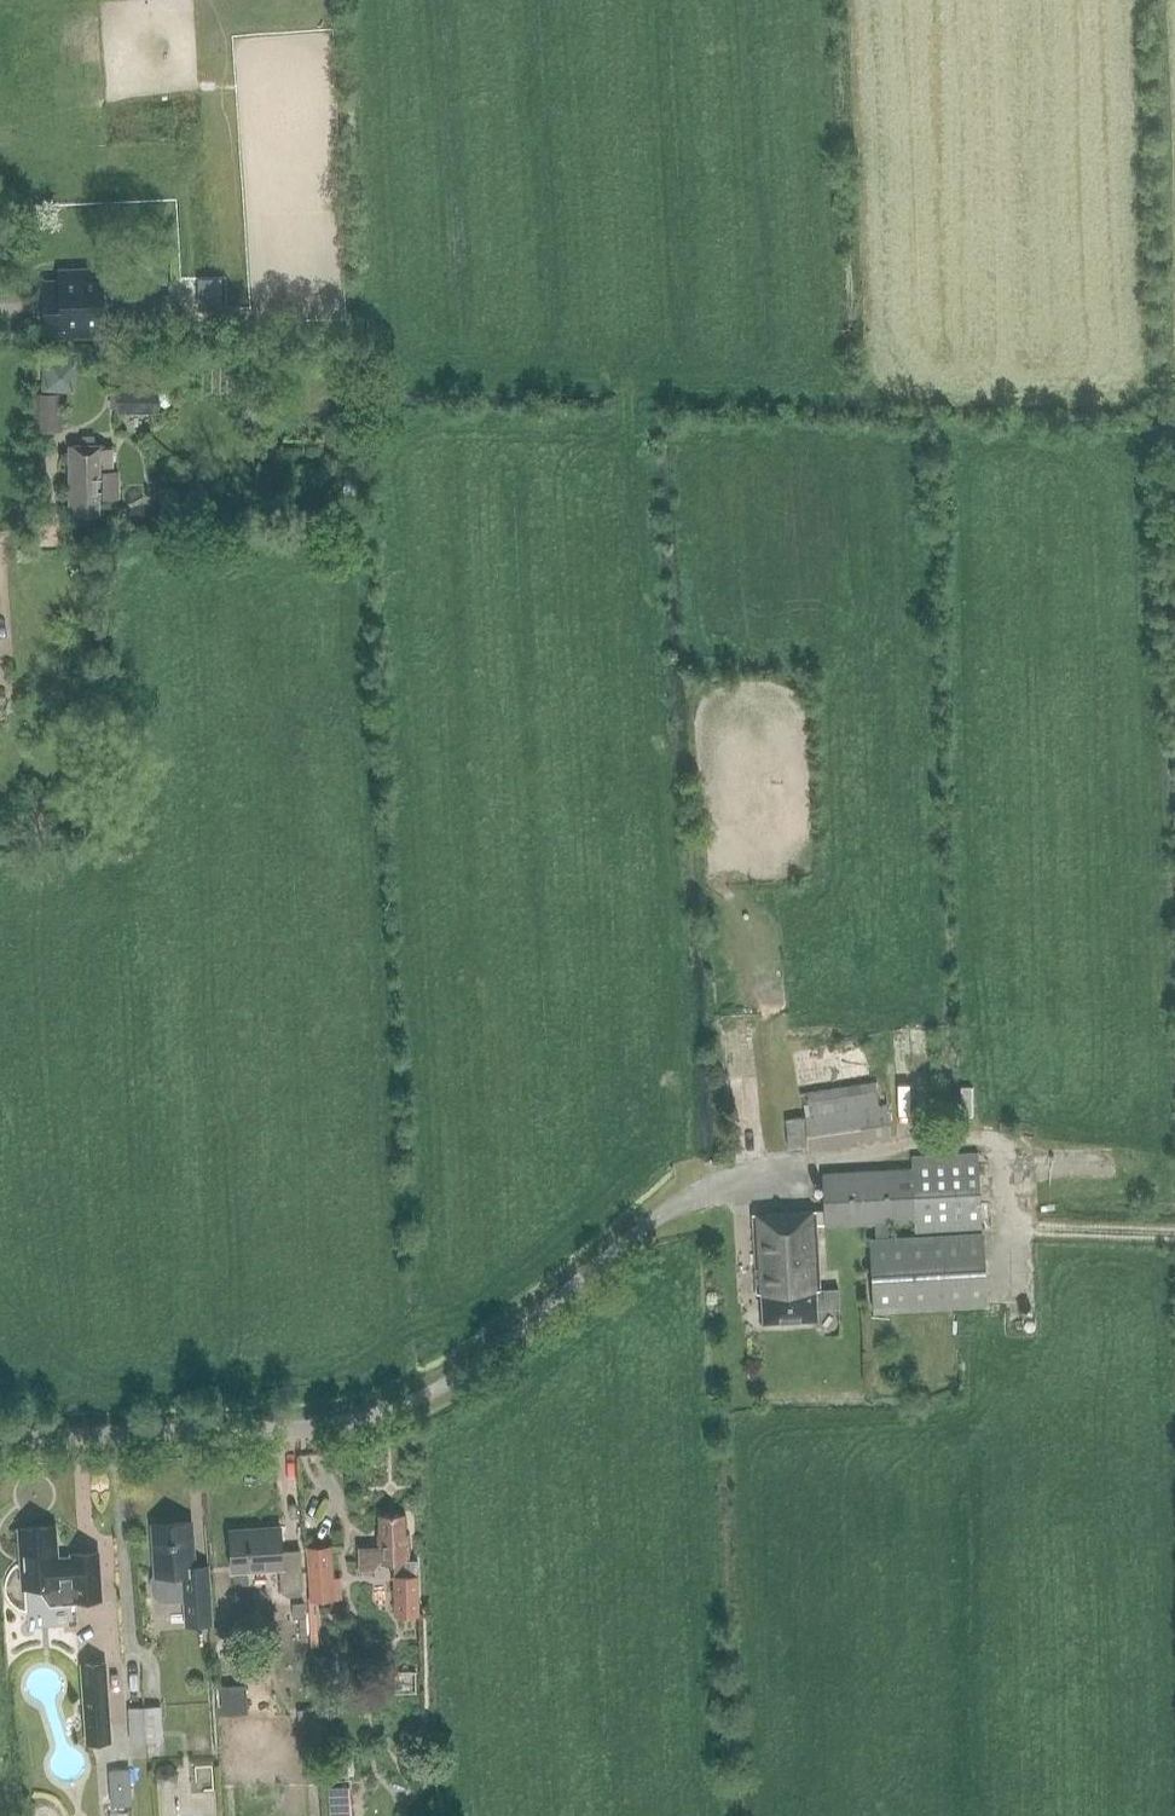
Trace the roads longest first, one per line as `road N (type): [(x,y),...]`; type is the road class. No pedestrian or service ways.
road 1 (unclassified): [(0,1439),(331,1427),(389,1415),(427,1396),(702,1189),(768,1175)]

